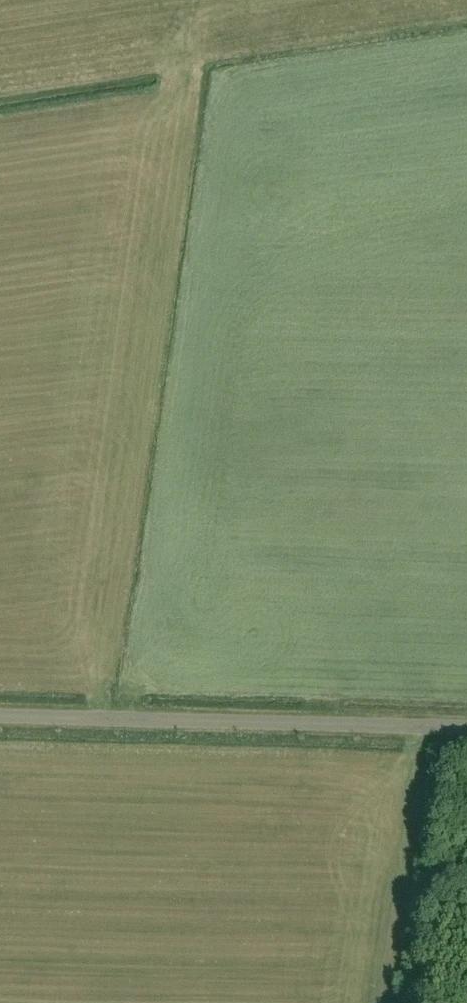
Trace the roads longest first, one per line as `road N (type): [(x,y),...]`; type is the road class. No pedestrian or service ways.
road 1 (unclassified): [(466,728),(0,716)]

